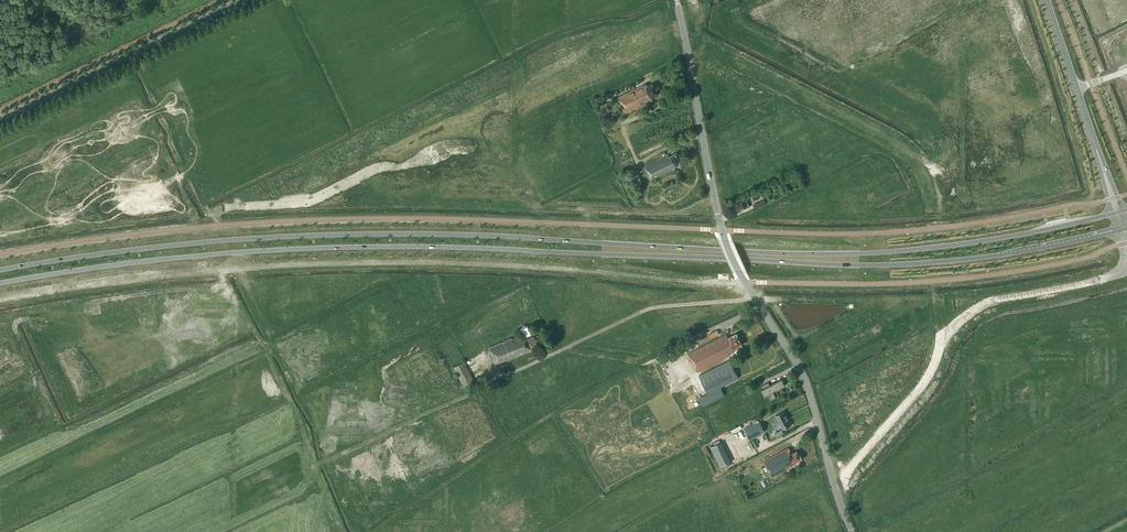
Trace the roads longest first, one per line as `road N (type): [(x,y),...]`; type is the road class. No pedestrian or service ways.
road 1 (secondary): [(0,284),(167,260),(338,249),(918,264),(1122,229)]
road 2 (secondary): [(1113,214),(965,244),(859,253),(315,236),(0,271)]
road 3 (tertiary): [(835,487),(808,386),(726,242),(677,0)]
road 4 (tertiary): [(835,487),(925,382),(947,336),(973,309),(1109,276),(1126,260)]
road 5 (tertiary): [(0,119),(241,0)]
road 6 (secondary): [(1102,165),(1045,0)]

